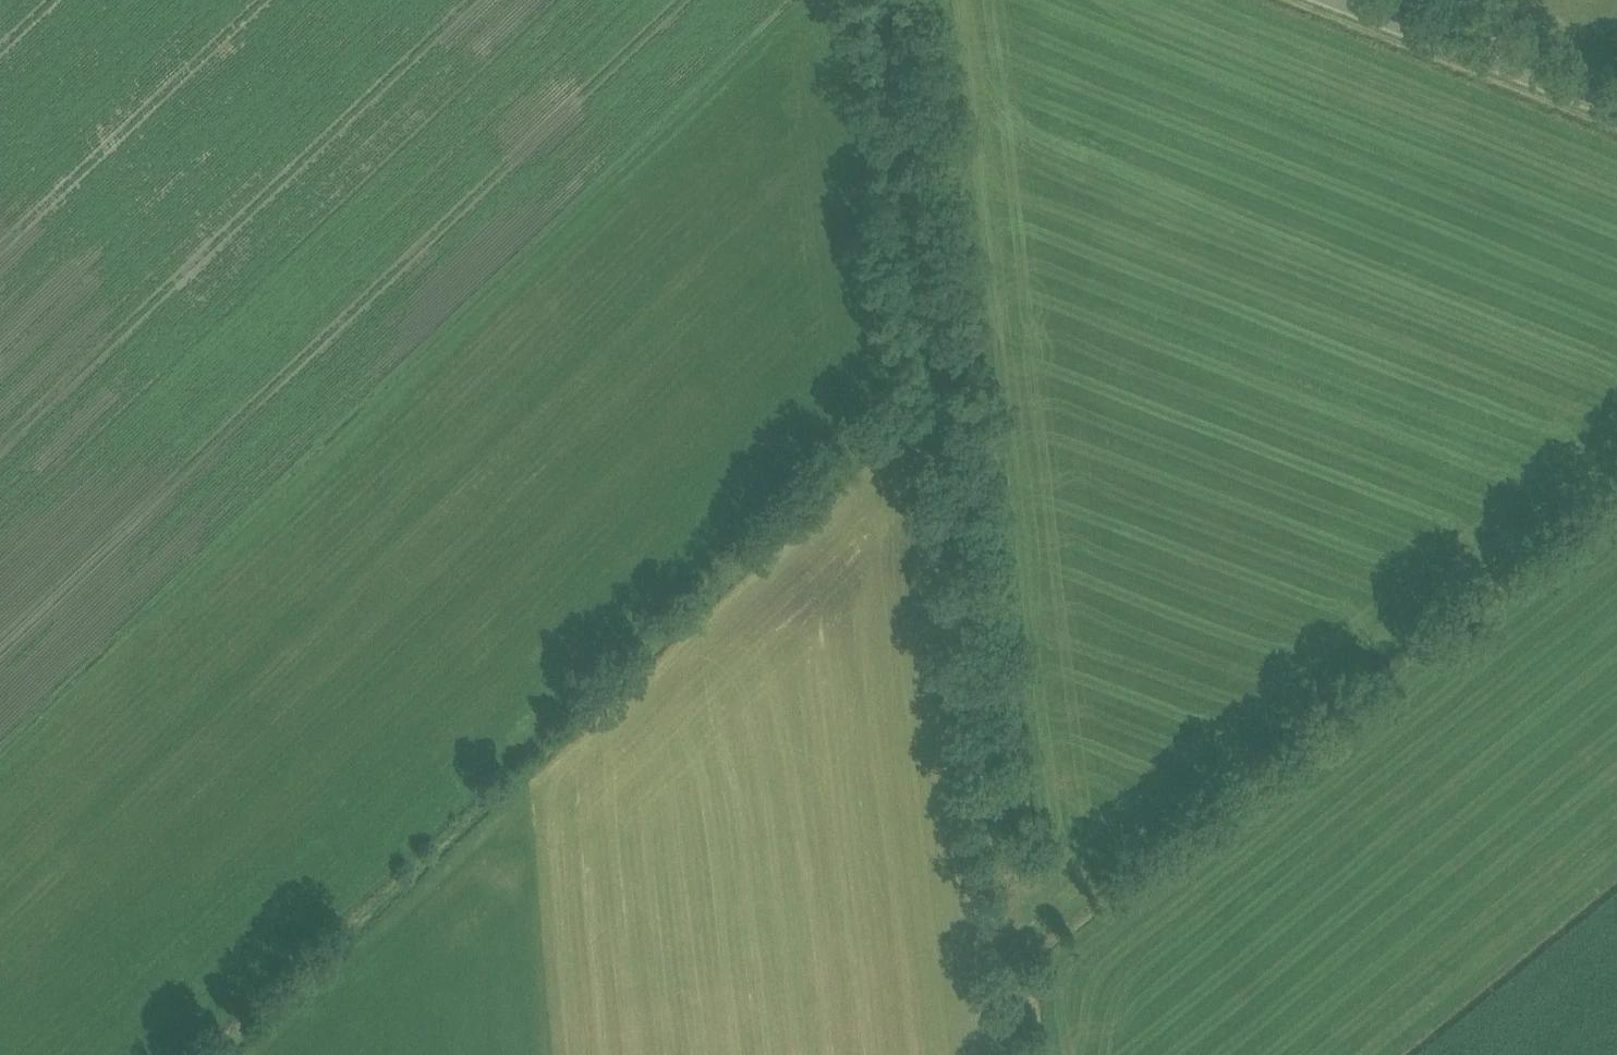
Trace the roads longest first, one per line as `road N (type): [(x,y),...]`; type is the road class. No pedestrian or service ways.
road 1 (track): [(887,0),(1025,1054)]
road 2 (unclassified): [(1616,109),(1341,0)]

